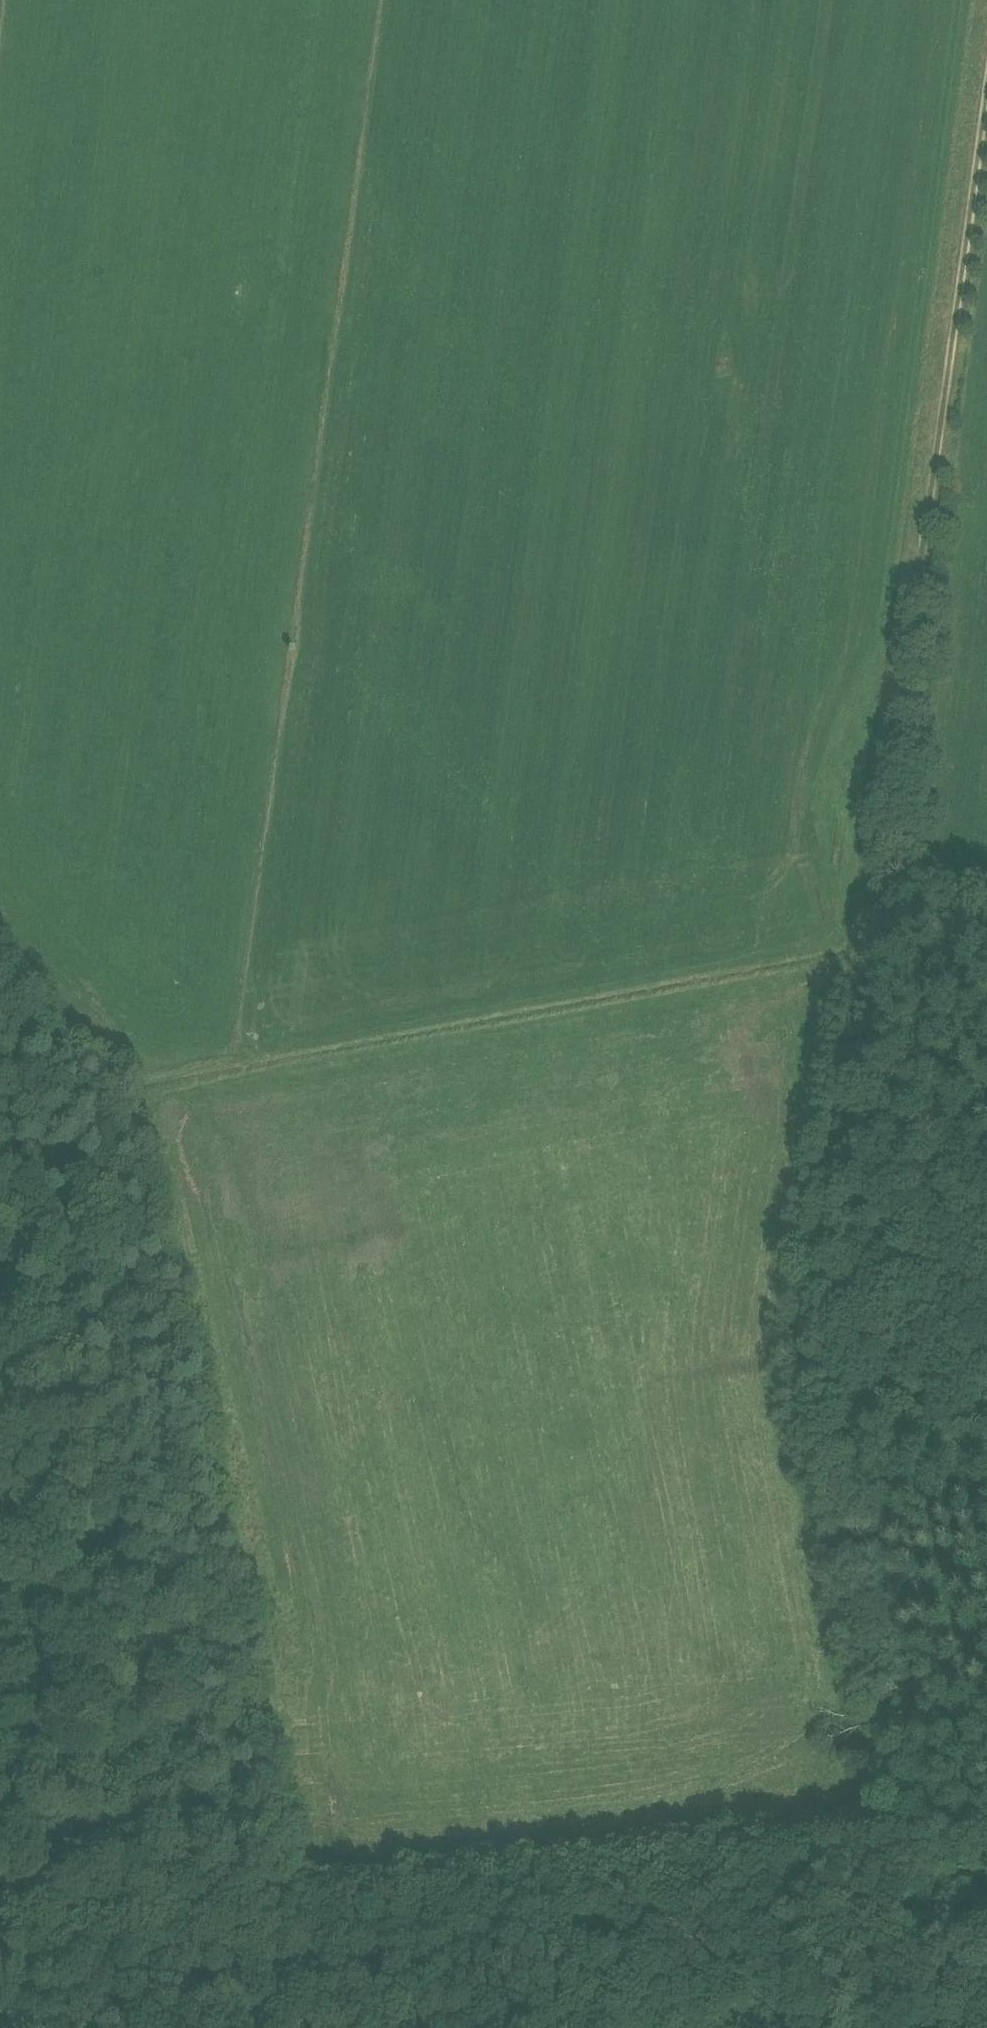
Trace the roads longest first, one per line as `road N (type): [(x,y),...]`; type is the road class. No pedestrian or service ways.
road 1 (track): [(986,16),(847,964)]
road 2 (track): [(986,2008),(809,2027)]

